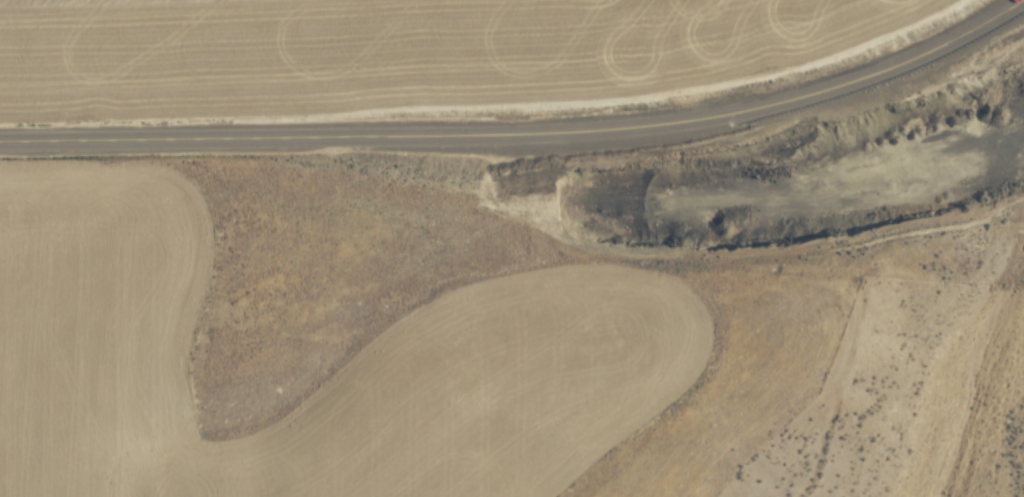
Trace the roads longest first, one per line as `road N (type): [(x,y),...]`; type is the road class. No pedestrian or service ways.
road 1 (tertiary): [(1020,0),(889,69),(698,118),(532,132),(0,140)]

